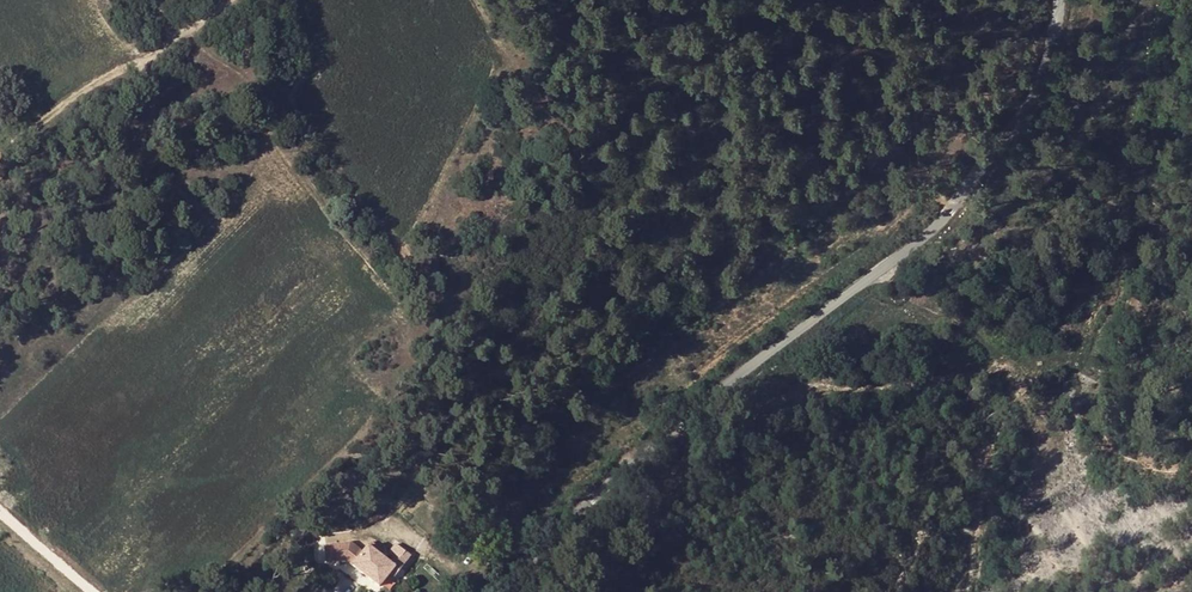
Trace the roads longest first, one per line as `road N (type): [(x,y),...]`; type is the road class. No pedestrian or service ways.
road 1 (residential): [(497,591),(573,512),(721,387),(930,238),(1025,133),(1052,70),(1063,0)]
road 2 (track): [(895,263),(963,326),(1072,471)]

